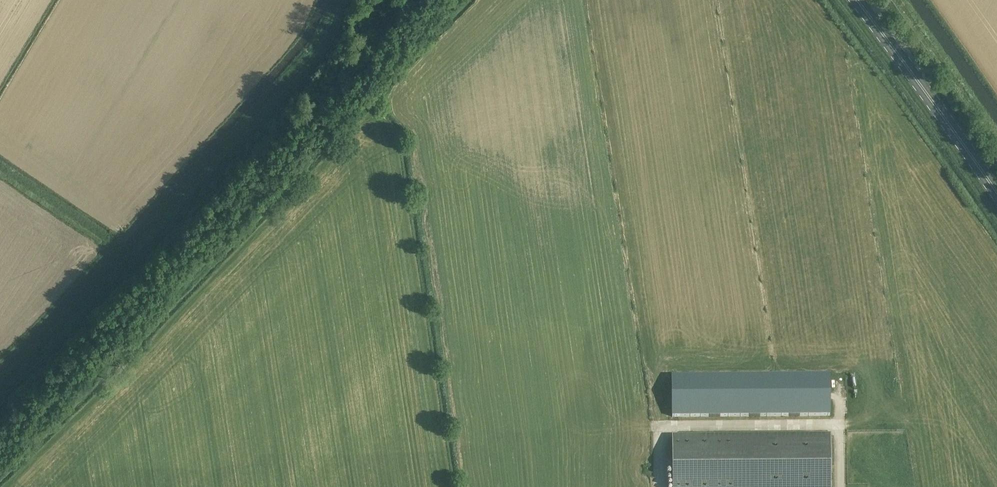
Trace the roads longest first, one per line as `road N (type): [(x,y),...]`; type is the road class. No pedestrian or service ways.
road 1 (primary): [(996,195),(856,0)]

